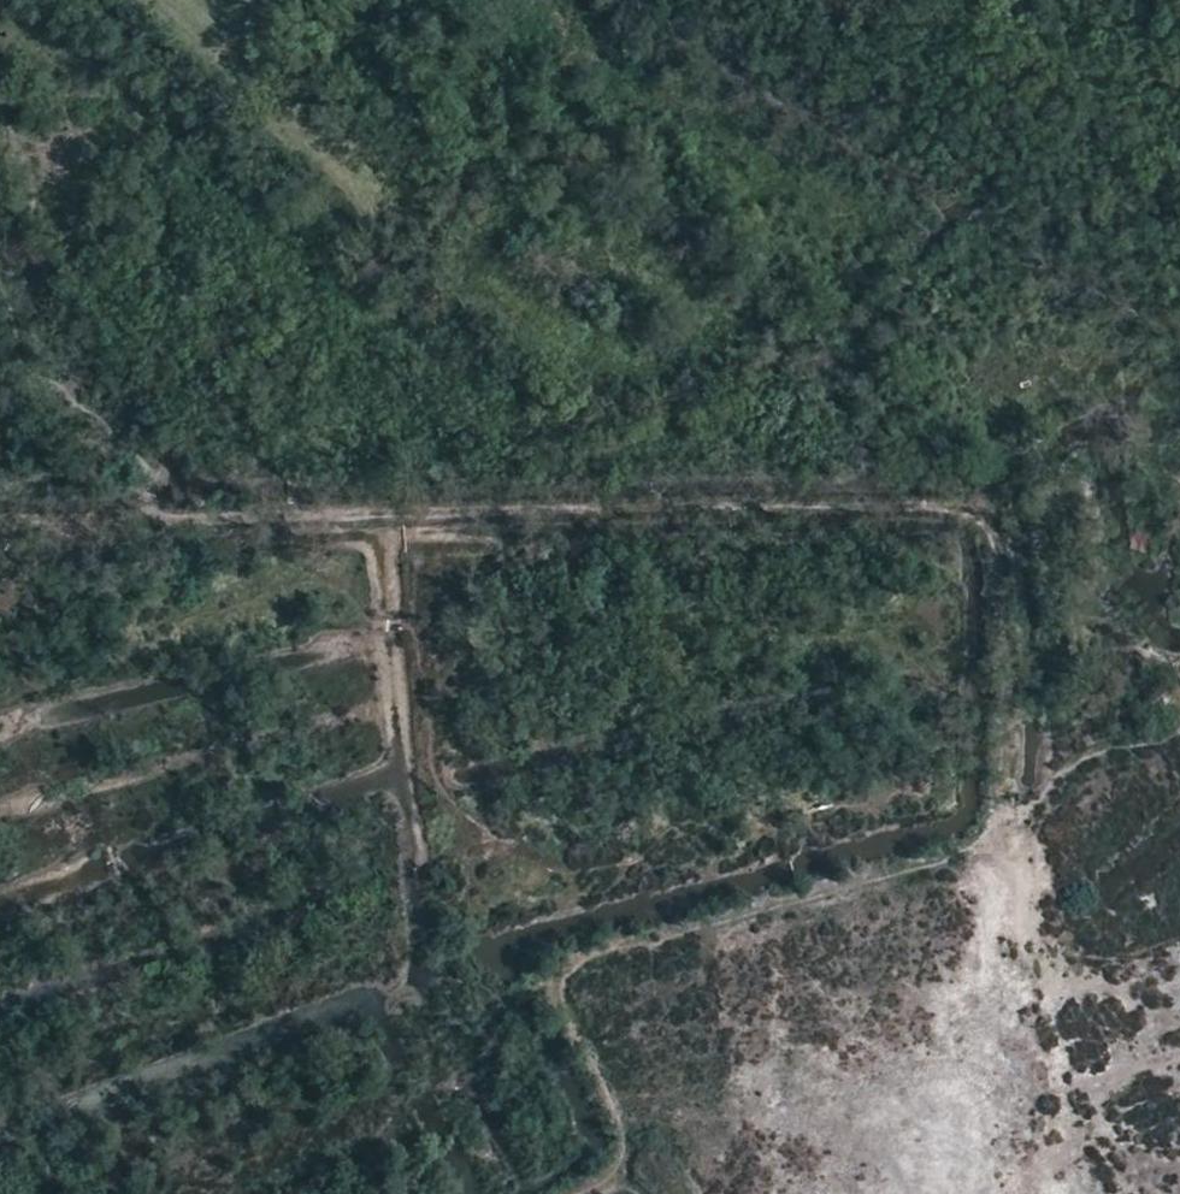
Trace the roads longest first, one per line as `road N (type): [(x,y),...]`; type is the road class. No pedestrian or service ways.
road 1 (track): [(0,536),(961,501),(984,513),(999,573),(1004,805)]

